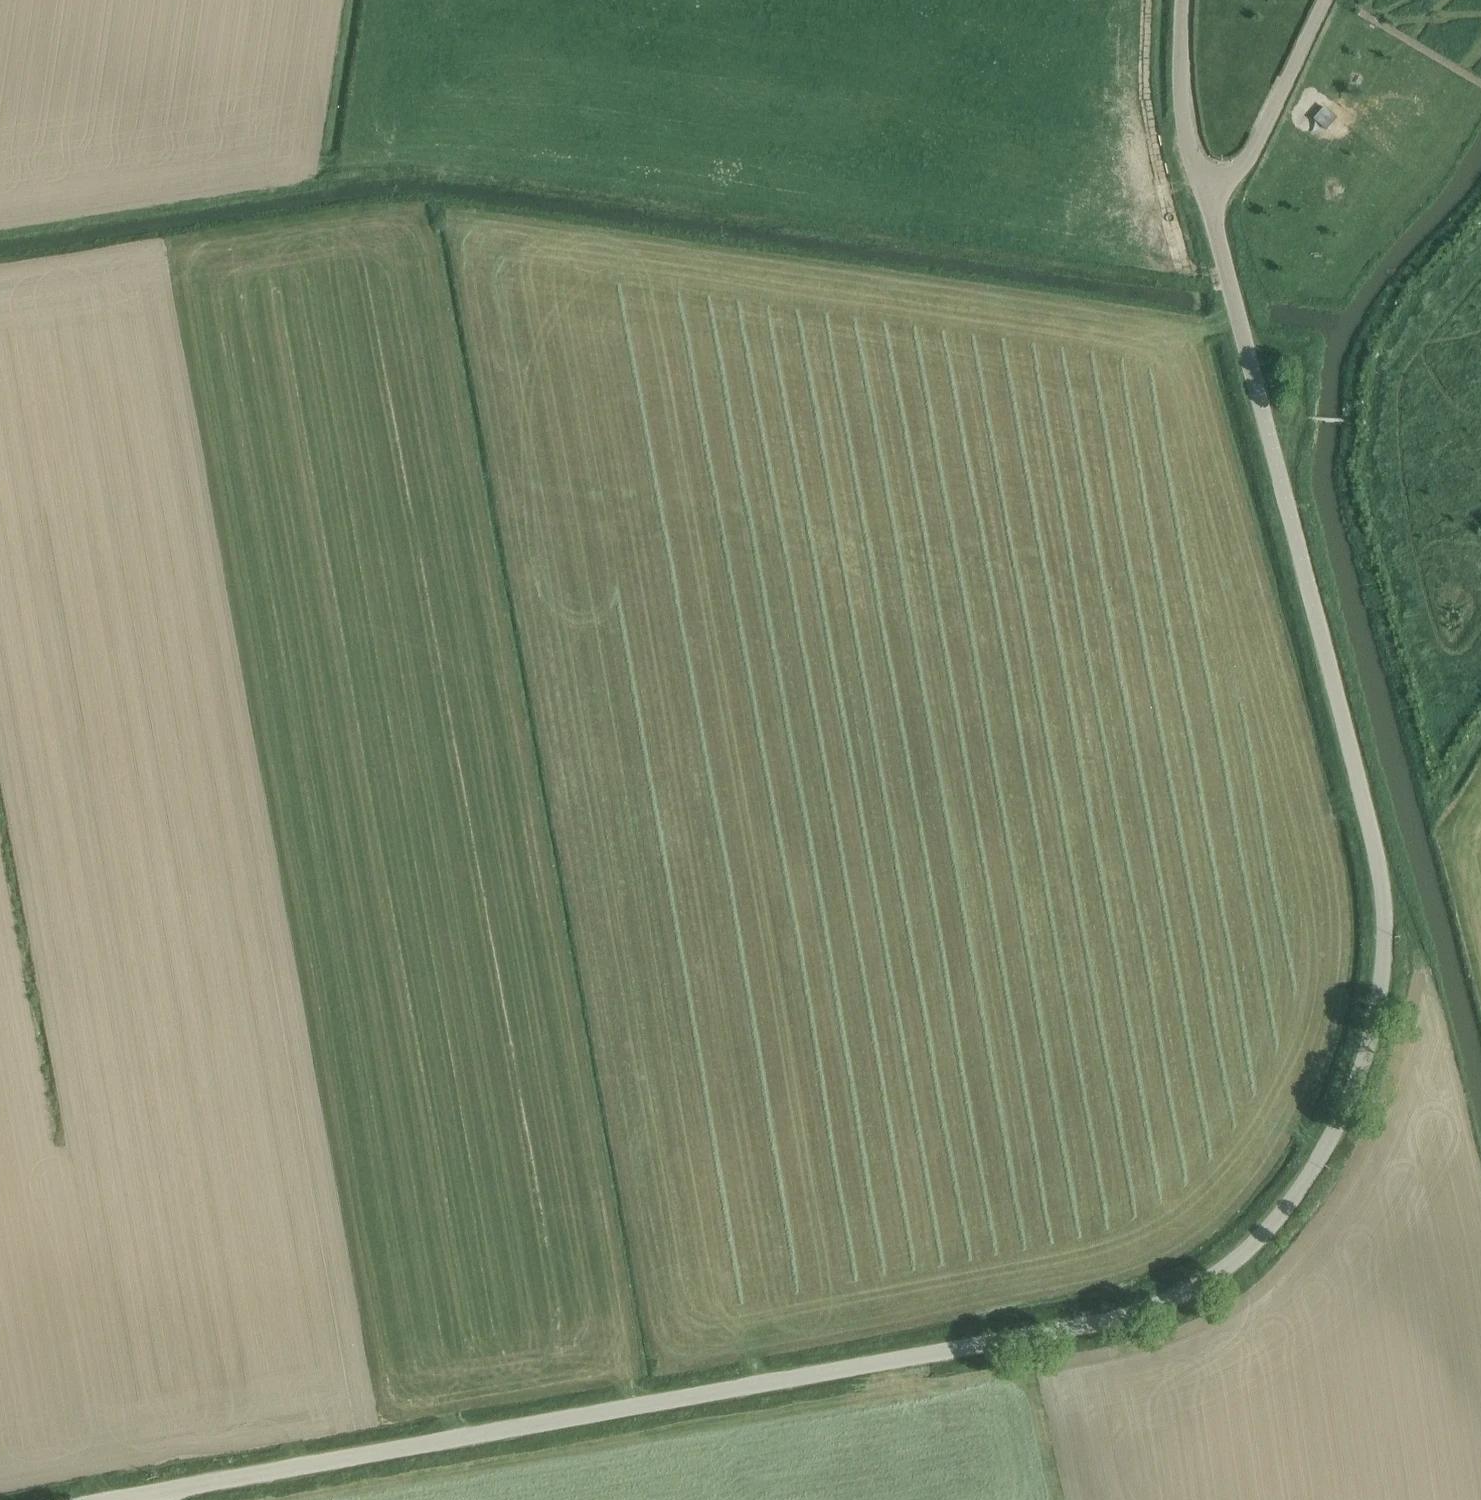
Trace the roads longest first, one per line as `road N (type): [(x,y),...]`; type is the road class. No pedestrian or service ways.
road 1 (unclassified): [(155,1491),(1080,1325),(1144,1308),(1207,1276),(1282,1213),(1322,1156),(1371,1033),(1382,889),(1204,193)]
road 2 (unclassified): [(1204,193),(1258,143),(1325,0)]
road 3 (unclassified): [(1204,193),(1184,130),(1183,0)]

